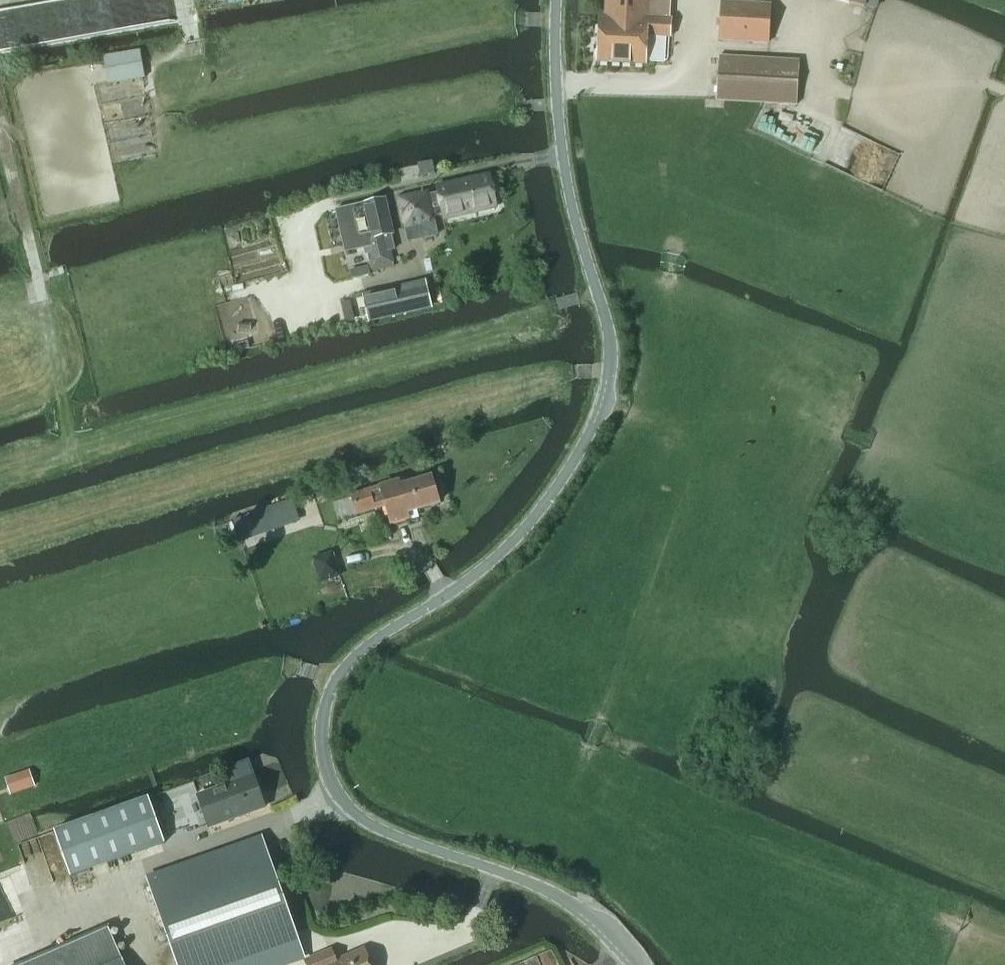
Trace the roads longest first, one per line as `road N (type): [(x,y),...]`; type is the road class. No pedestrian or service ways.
road 1 (unclassified): [(556,0),(560,132),(569,197),(609,334),(605,408),(566,475),(502,556),(441,603),(362,647),(327,701),(322,750),(329,782),(355,815),(564,896),(629,964)]

